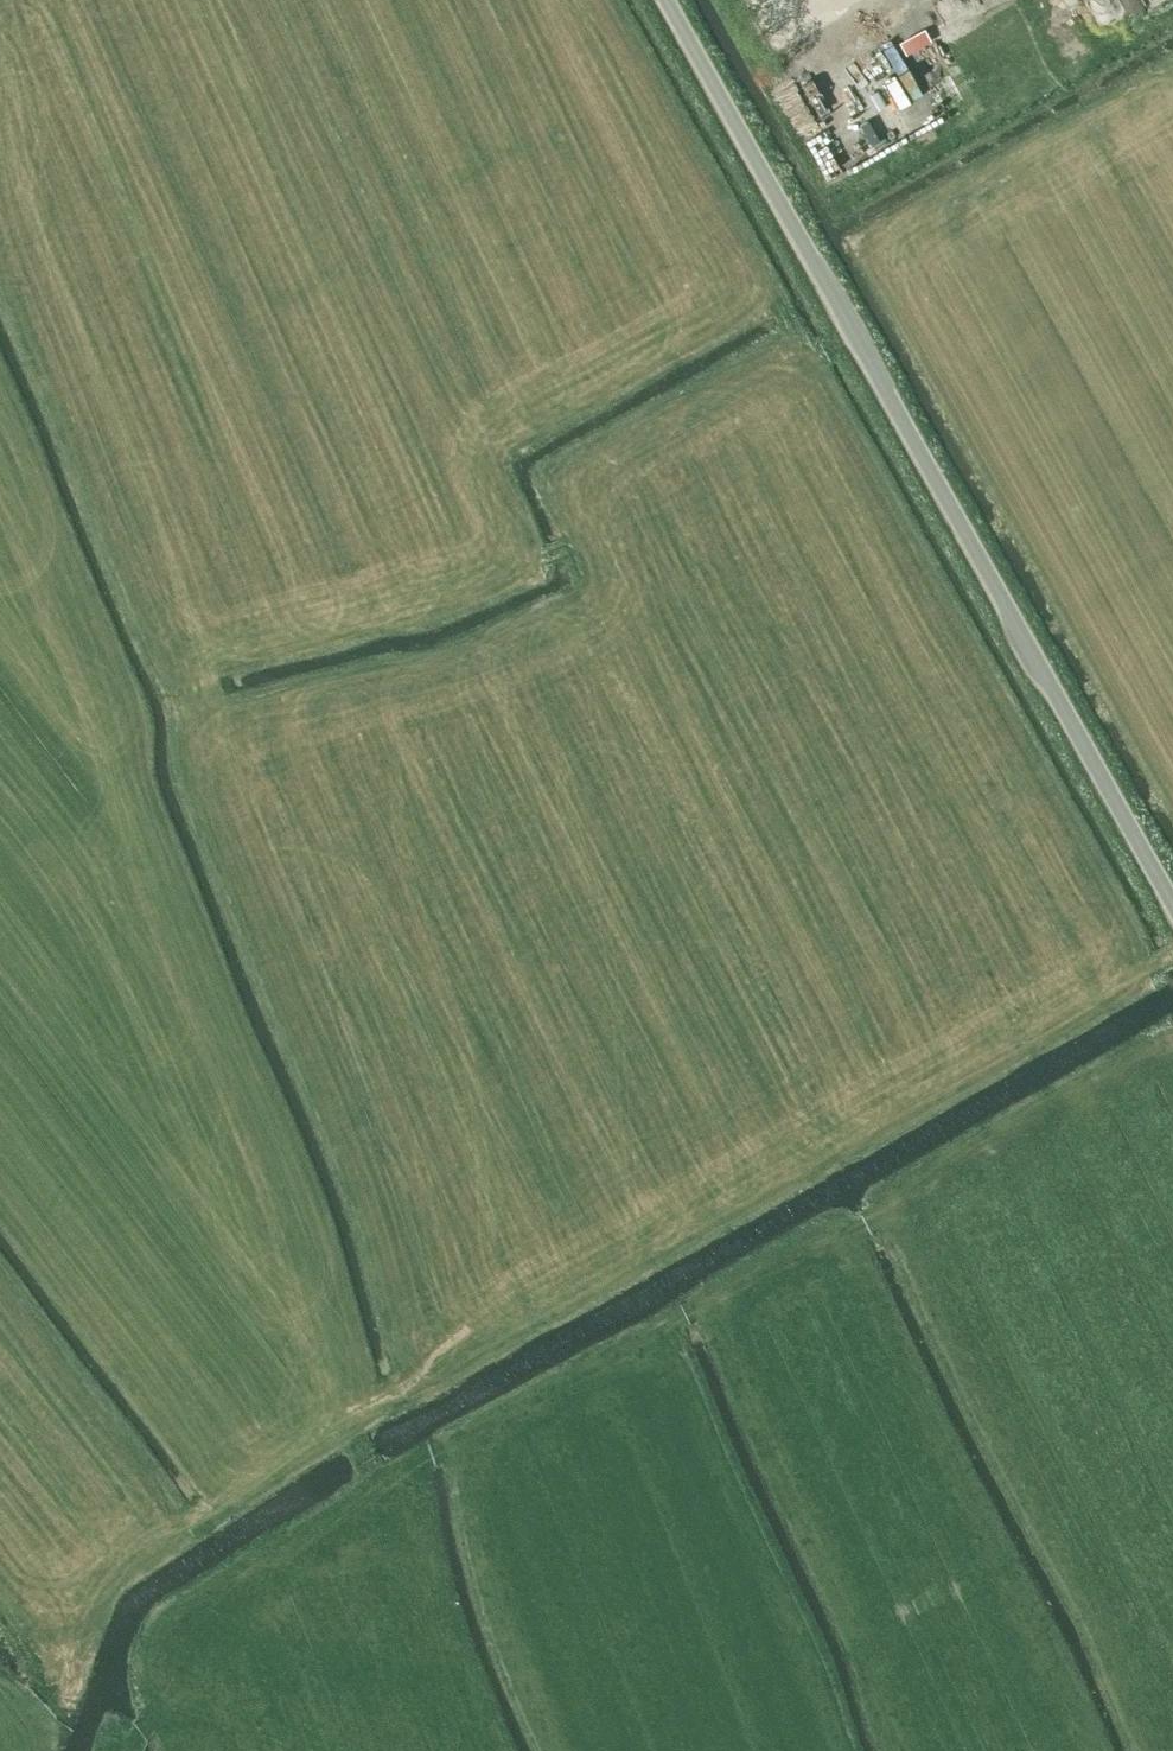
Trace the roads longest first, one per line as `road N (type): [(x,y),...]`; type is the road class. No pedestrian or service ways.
road 1 (unclassified): [(1172,905),(664,0)]

